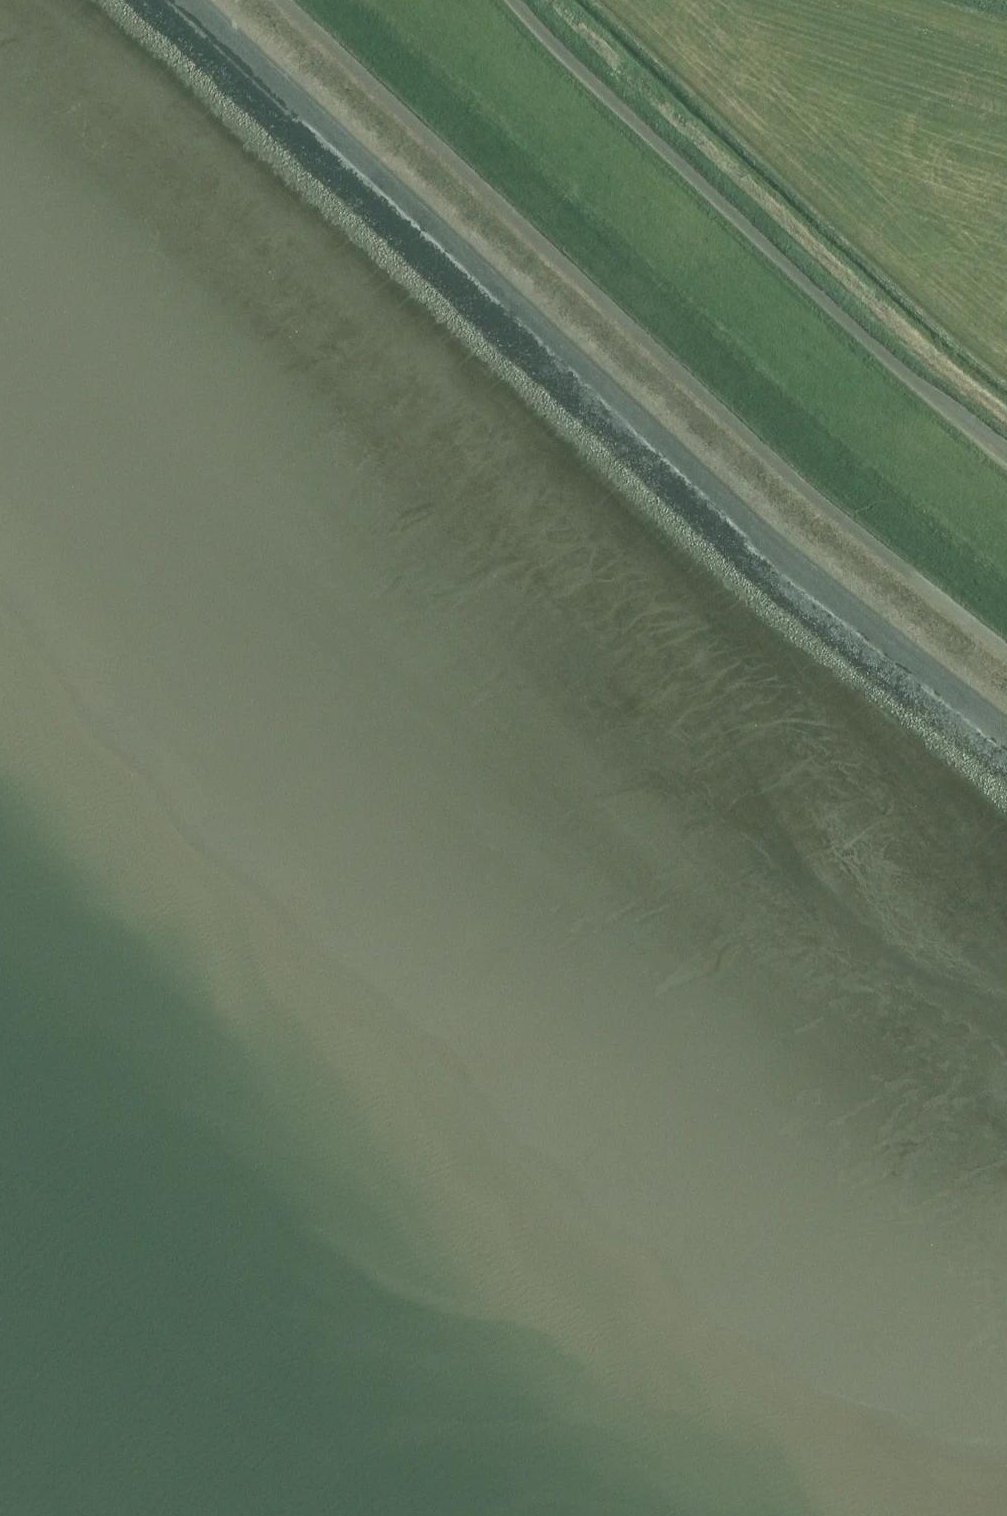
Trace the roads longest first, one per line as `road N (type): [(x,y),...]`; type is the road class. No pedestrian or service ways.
road 1 (unclassified): [(1006,456),(914,382),(522,0)]

